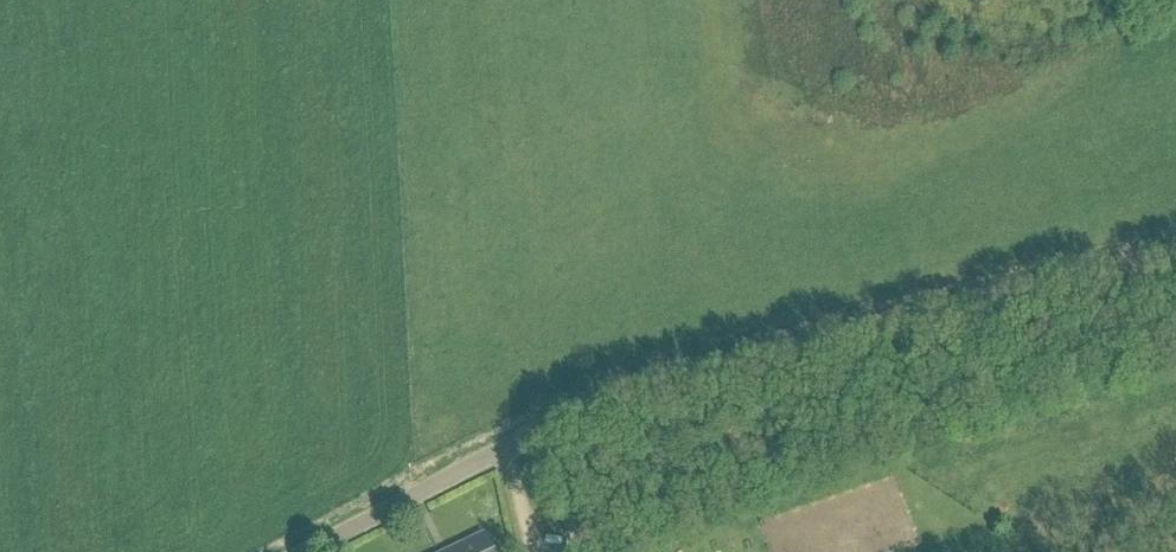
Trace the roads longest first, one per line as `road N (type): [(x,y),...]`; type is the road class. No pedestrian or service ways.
road 1 (unclassified): [(1175,253),(888,322),(559,424),(311,551)]

